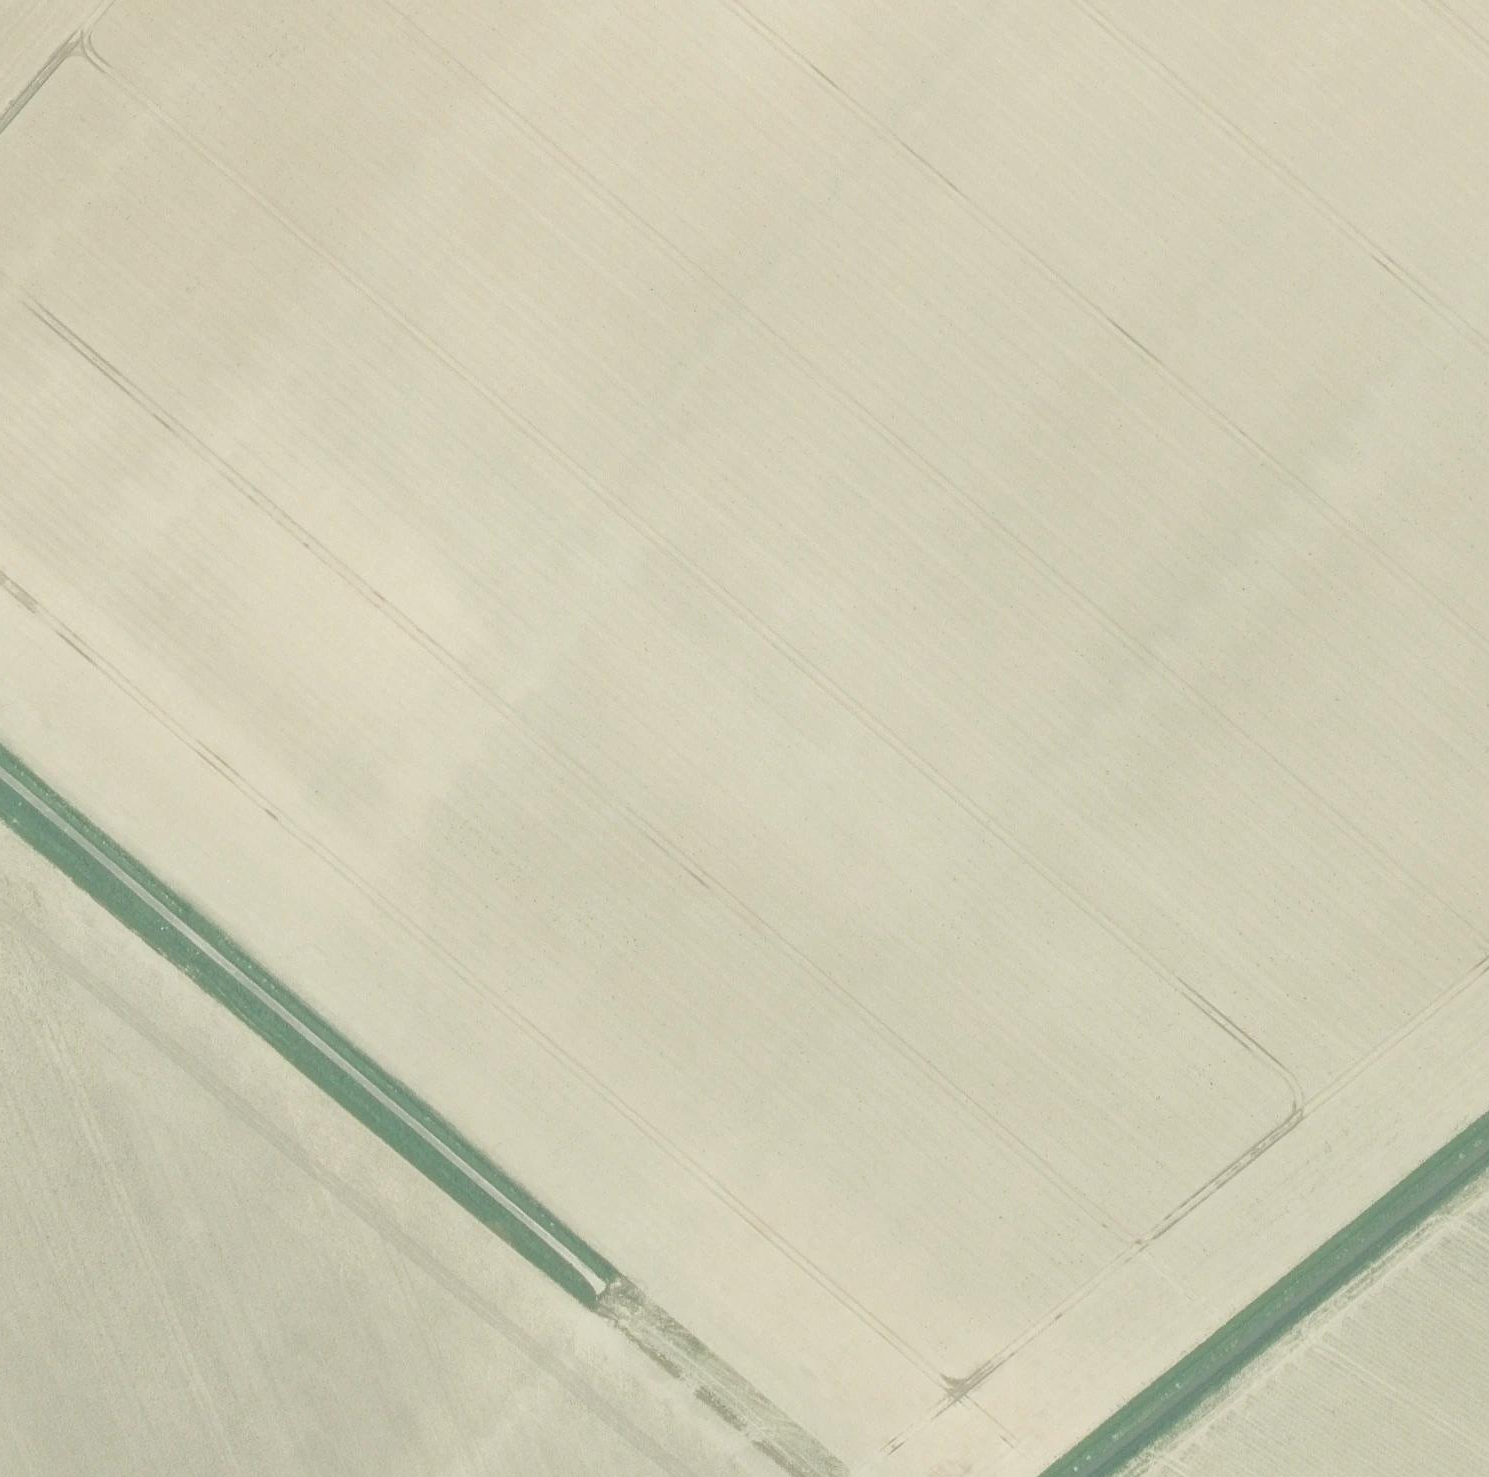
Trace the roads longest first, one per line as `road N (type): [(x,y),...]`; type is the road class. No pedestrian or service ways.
road 1 (track): [(614,1284),(0,769)]

